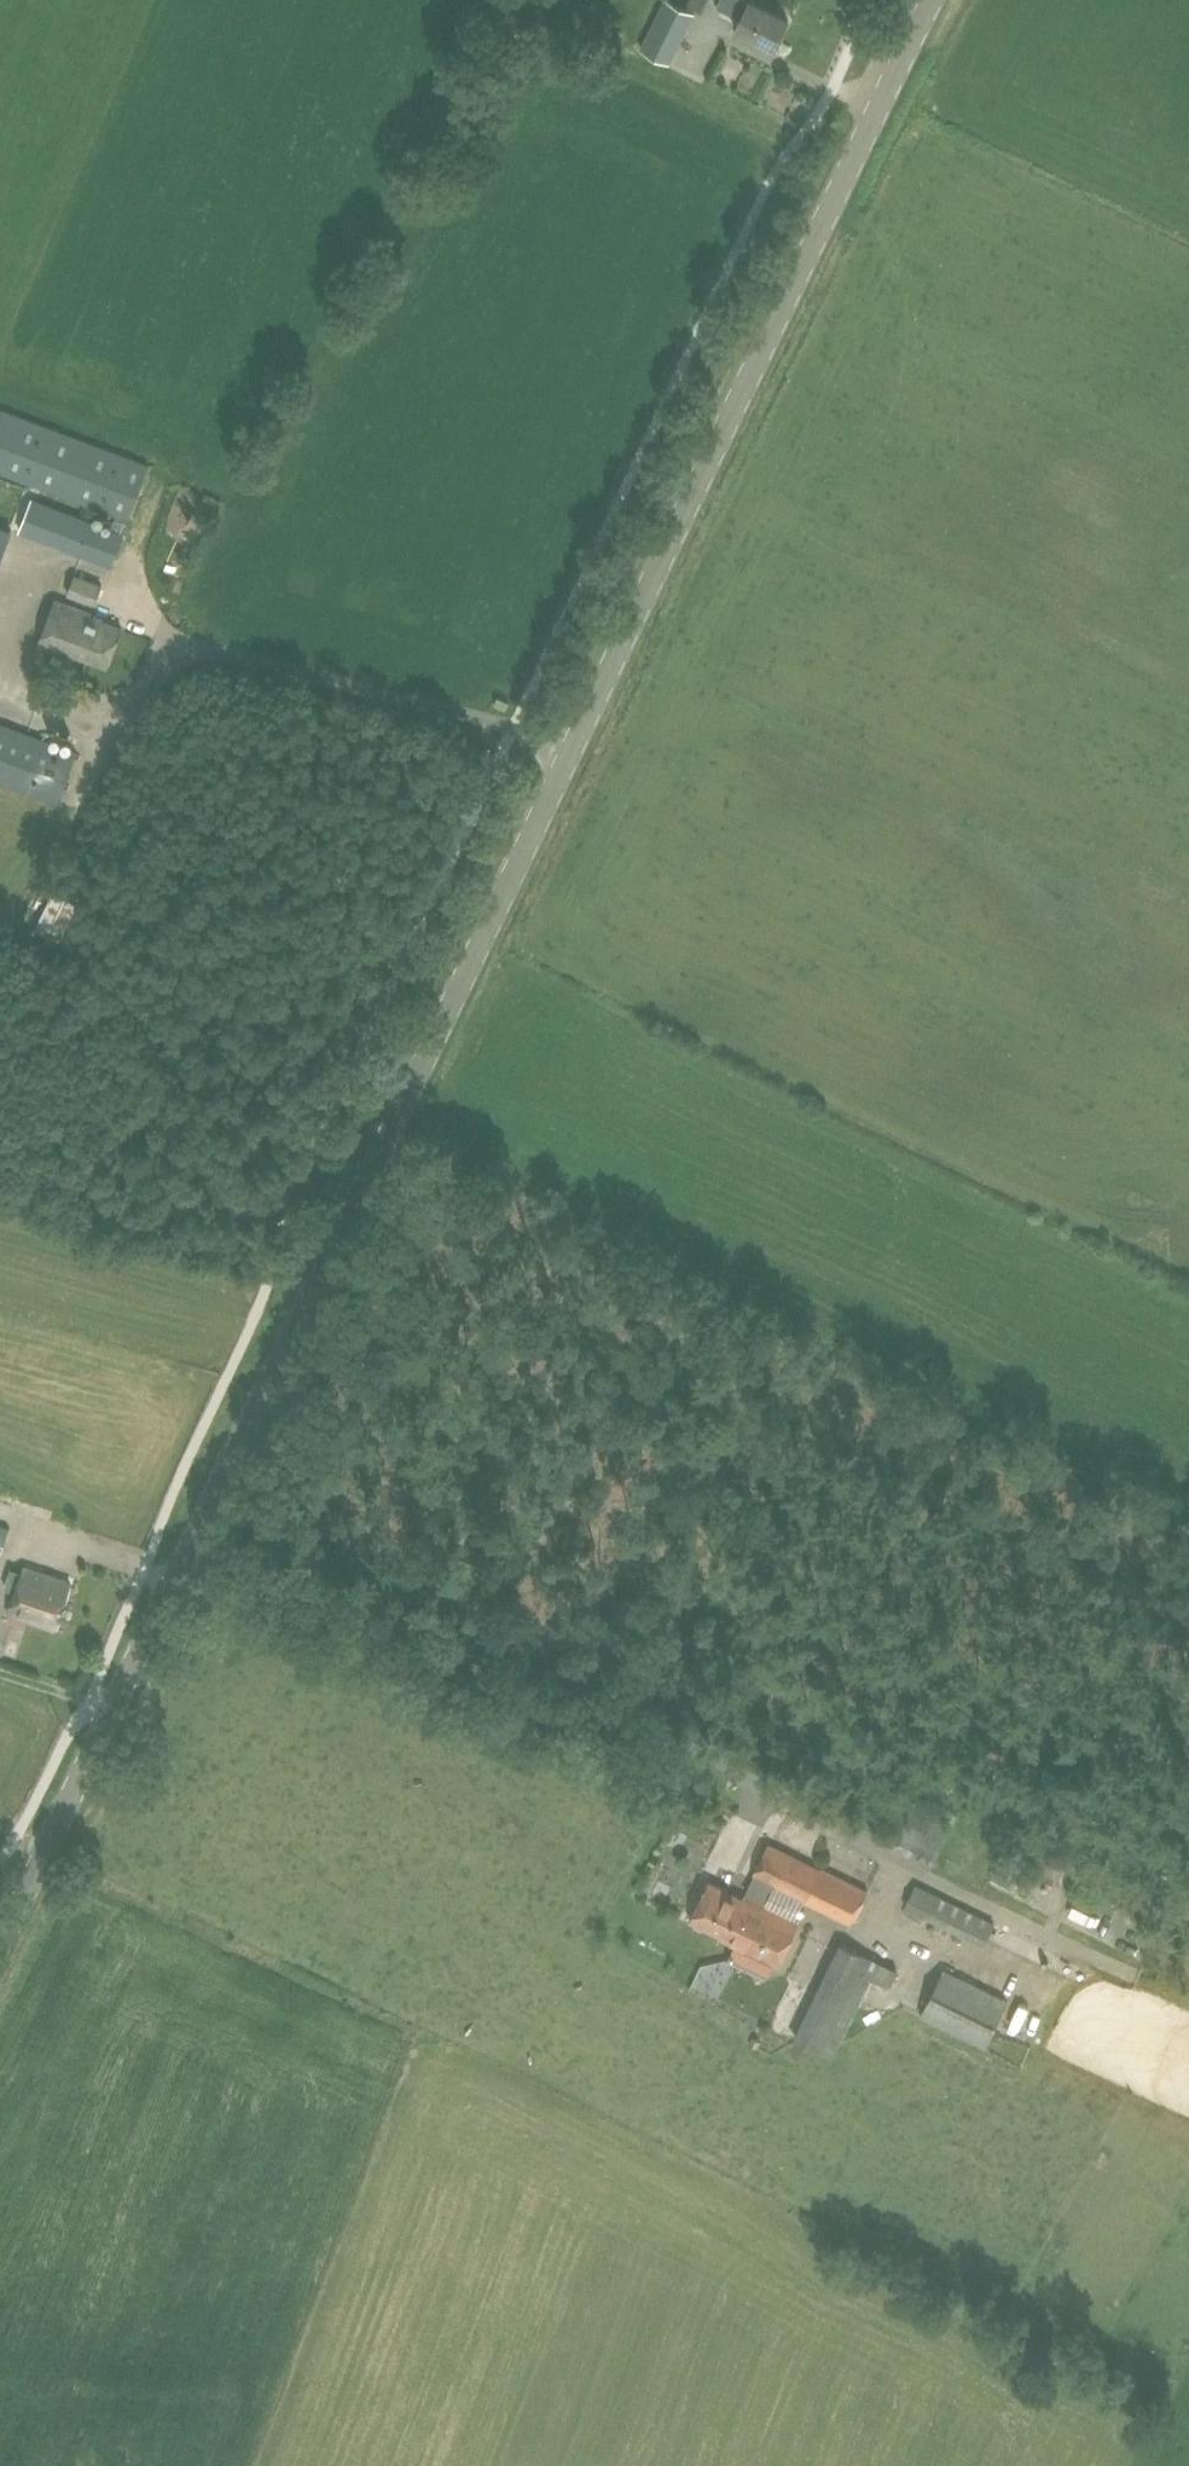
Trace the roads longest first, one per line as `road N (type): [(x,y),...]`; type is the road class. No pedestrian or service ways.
road 1 (secondary): [(0,1951),(931,0)]

